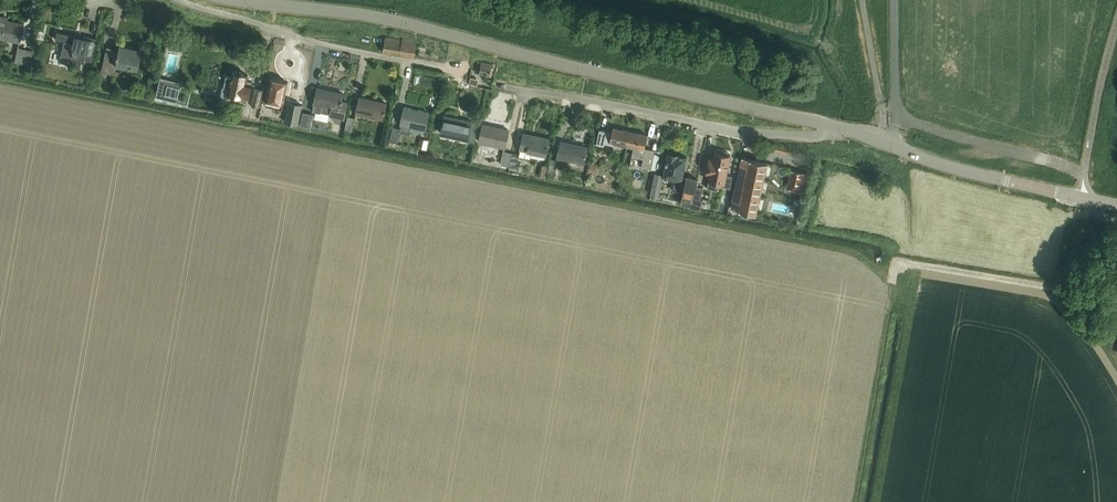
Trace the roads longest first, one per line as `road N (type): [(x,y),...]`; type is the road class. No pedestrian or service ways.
road 1 (track): [(0,89),(896,271)]
road 2 (unclassified): [(840,128),(379,17),(240,0)]
road 3 (track): [(856,501),(898,261),(1116,298)]
road 4 (residential): [(840,128),(750,131),(498,85)]
road 5 (residential): [(445,70),(300,38),(181,0)]
road 6 (unclassified): [(1081,198),(951,167),(840,128)]

